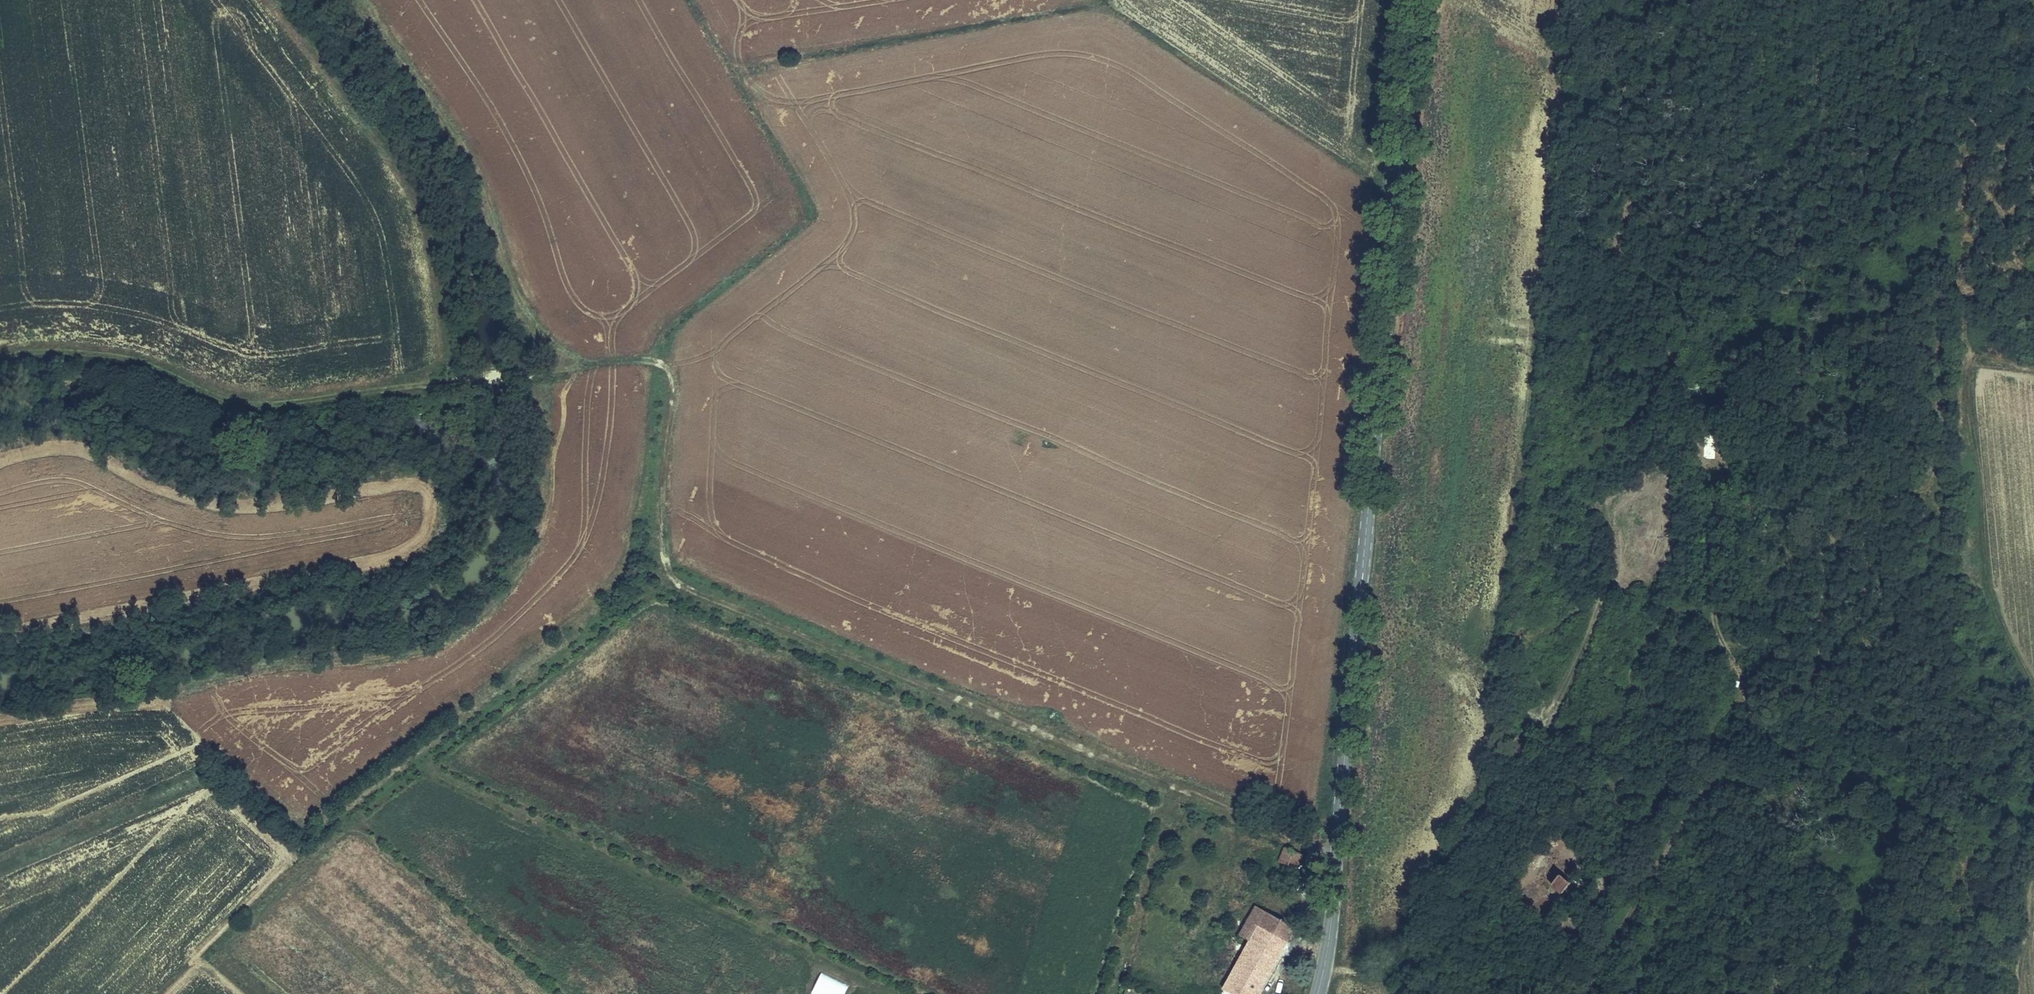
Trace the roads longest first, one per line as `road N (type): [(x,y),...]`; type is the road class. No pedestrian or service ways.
road 1 (secondary): [(1315,993),(1332,910),(1418,0)]

